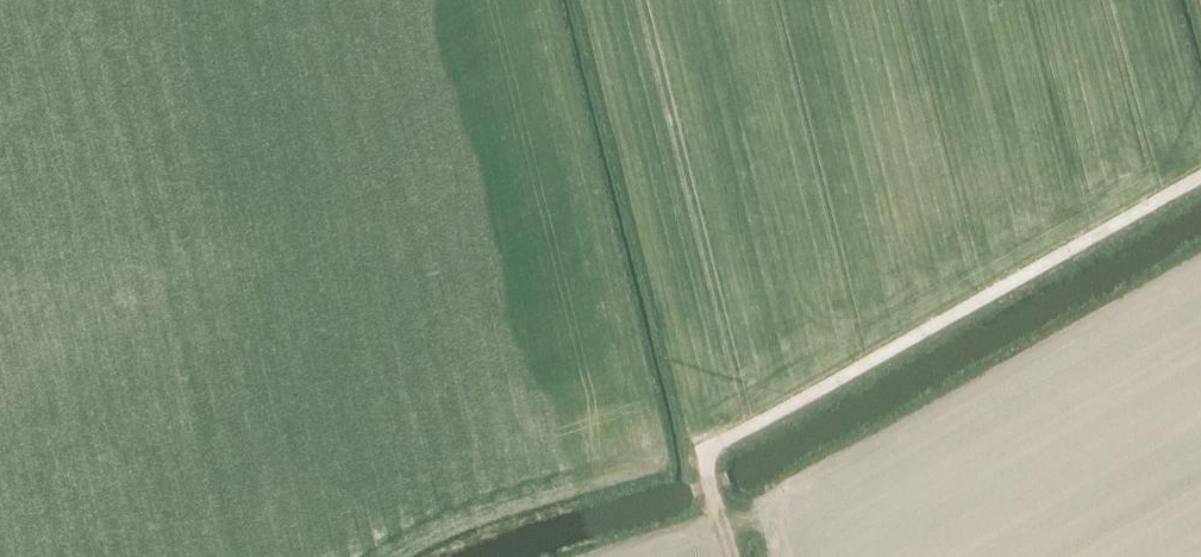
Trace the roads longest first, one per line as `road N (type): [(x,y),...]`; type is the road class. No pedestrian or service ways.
road 1 (track): [(730,556),(707,480),(713,447),(1200,175)]

